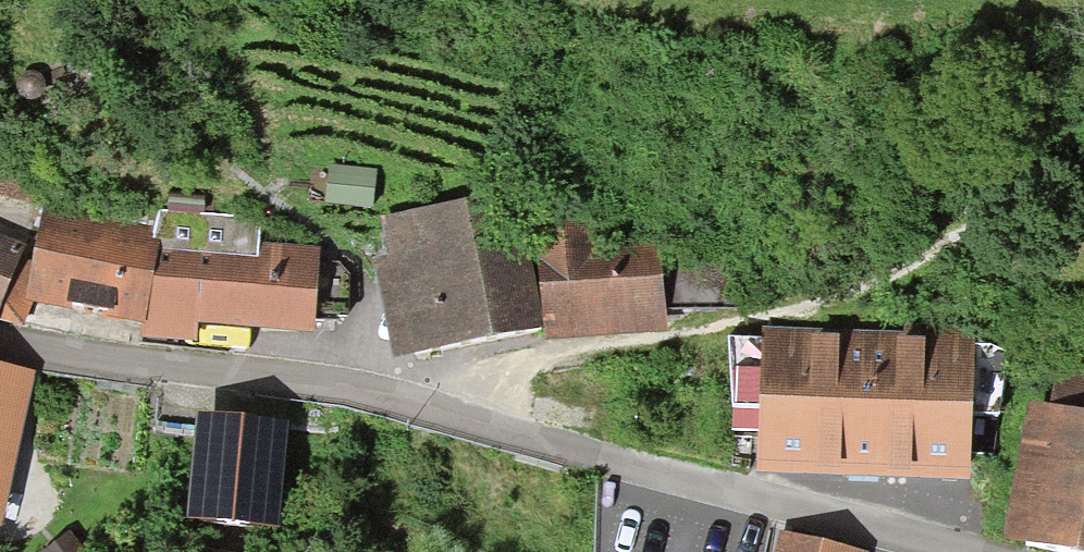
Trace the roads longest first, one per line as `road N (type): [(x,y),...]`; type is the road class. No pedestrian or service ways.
road 1 (residential): [(0,358),(374,399),(713,489),(809,503),(944,551)]
road 2 (track): [(480,428),(540,362),(611,355),(806,308),(858,288),(937,237),(1042,193),(1083,187)]

